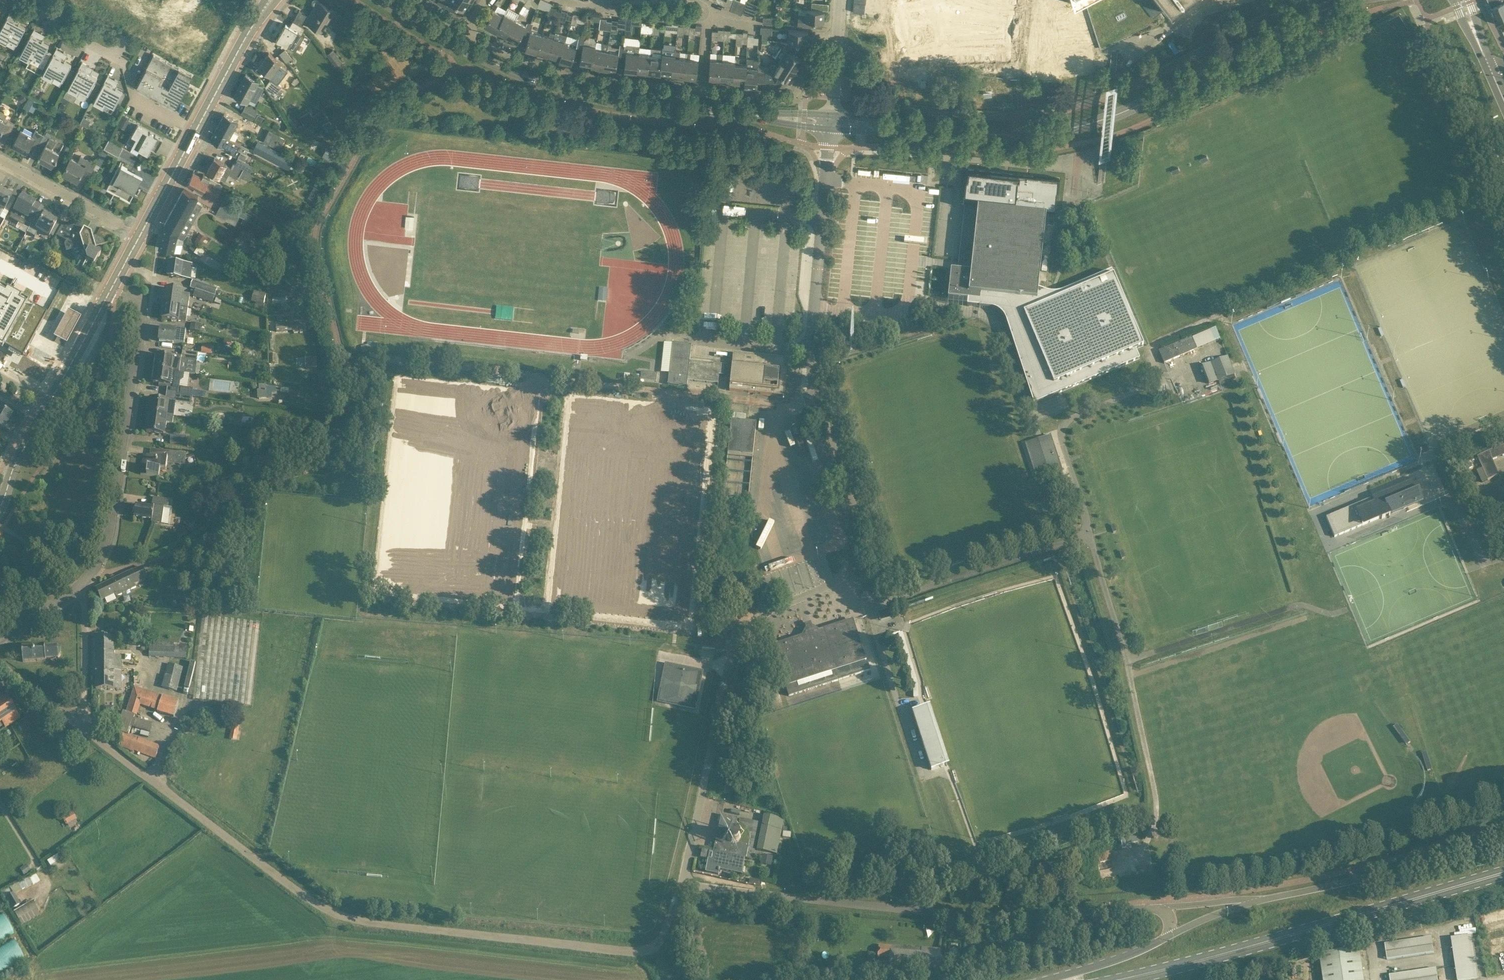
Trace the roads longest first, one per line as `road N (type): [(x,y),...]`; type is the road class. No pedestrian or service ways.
road 1 (unclassified): [(682,883),(734,651),(772,610),(833,583),(860,539),(811,369),(828,144)]
road 2 (track): [(682,883),(664,936),(638,952),(339,916),(0,663)]
road 3 (secondary): [(909,127),(1011,134),(1096,121),(1349,0)]
road 4 (secondary): [(50,403),(271,0)]
road 5 (residential): [(1090,914),(997,915),(682,883)]
road 6 (primary): [(1119,979),(1503,873)]
road 7 (secondary): [(754,115),(695,114),(555,87),(452,42),(384,0)]
road 8 (residential): [(0,637),(81,587),(102,557),(141,315),(136,302)]
road 9 (secondary): [(1503,836),(1263,900)]
road 10 (residential): [(702,94),(567,76),(465,31)]
road 11 (residential): [(839,35),(817,39),(790,99),(702,94)]
road 12 (track): [(87,731),(81,587)]
road 13 (residential): [(113,221),(0,157)]
road 14 (primary): [(1168,936),(1047,979)]

